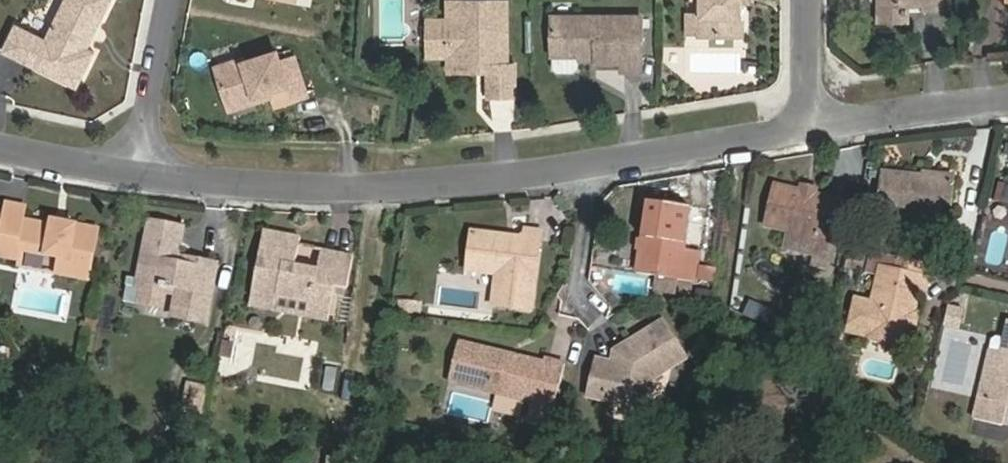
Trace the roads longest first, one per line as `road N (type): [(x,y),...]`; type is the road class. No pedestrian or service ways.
road 1 (residential): [(140,179),(346,191),(479,181),(814,130)]
road 2 (residential): [(814,130),(1007,115)]
road 3 (residential): [(140,179),(172,0)]
road 4 (residential): [(0,147),(140,179)]
road 5 (residential): [(814,130),(811,0)]

